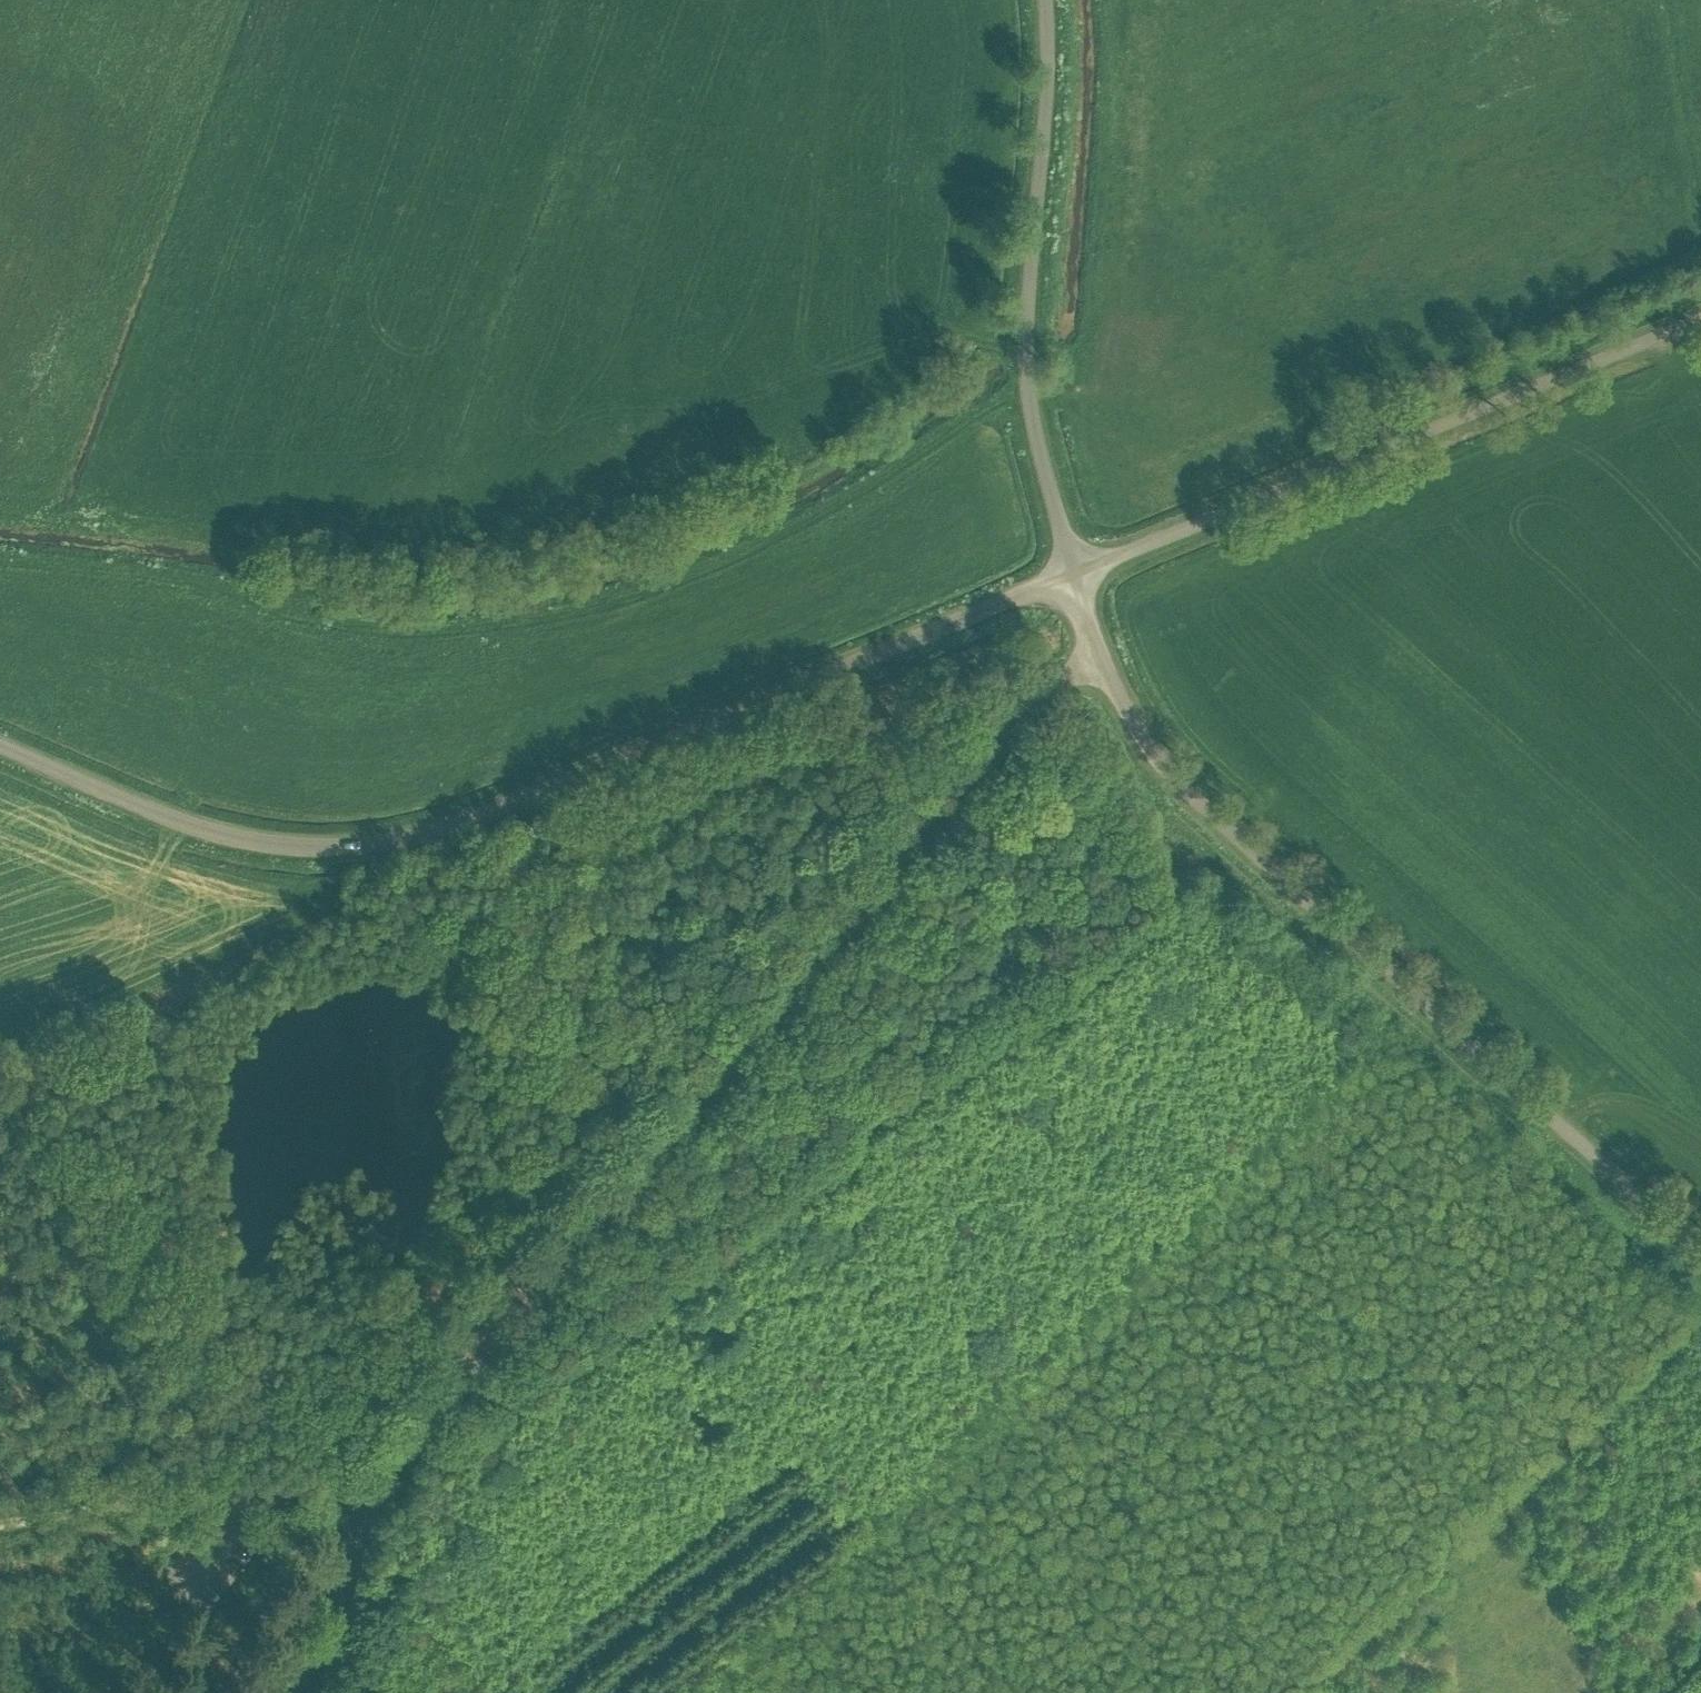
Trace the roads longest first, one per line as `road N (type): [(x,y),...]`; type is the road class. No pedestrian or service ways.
road 1 (unclassified): [(294,1692),(379,1490),(443,1406),(1059,681),(1098,661)]
road 2 (unclassified): [(1071,576),(431,832),(337,846),(251,838),(163,812),(0,742)]
road 3 (unclassified): [(1098,661),(1173,776),(1700,1247)]
road 4 (unclassified): [(1071,576),(1700,320)]
road 5 (unclassified): [(1071,576),(1028,388),(1046,0)]
road 6 (track): [(207,1606),(187,1586),(256,1487),(335,1481),(379,1490)]
road 7 (track): [(256,1487),(0,1524)]

